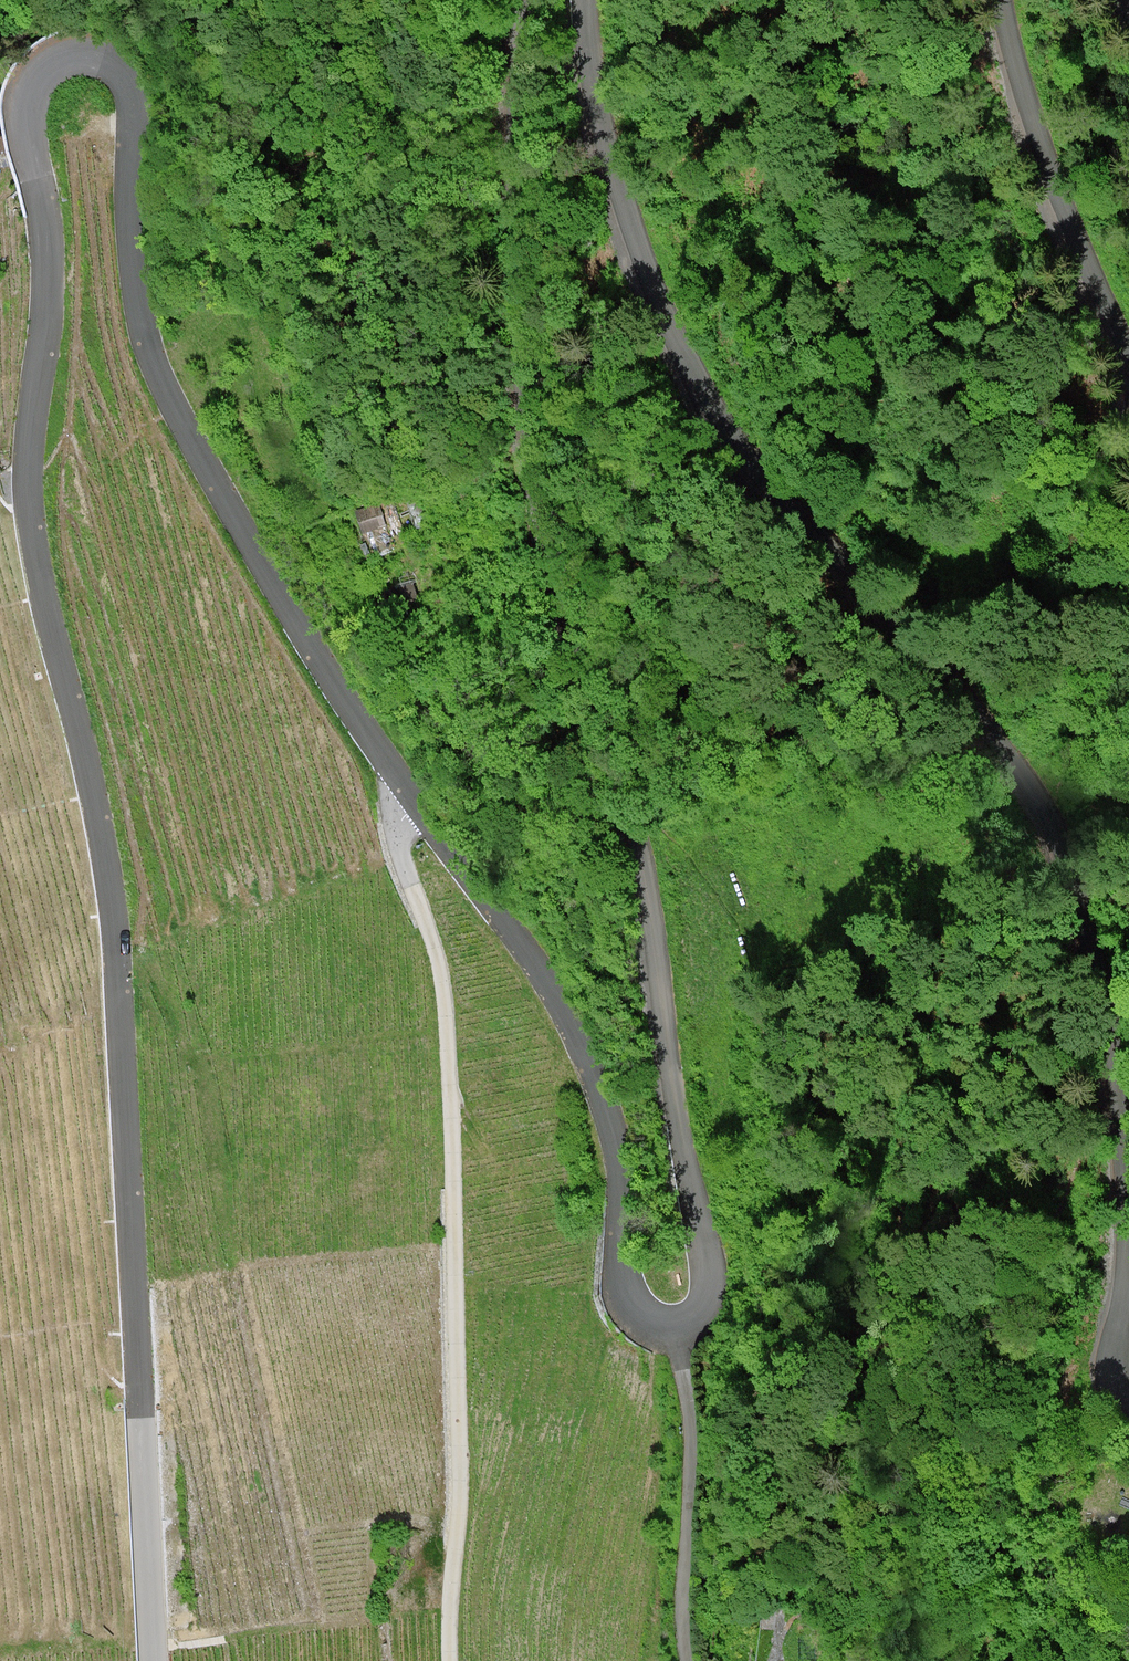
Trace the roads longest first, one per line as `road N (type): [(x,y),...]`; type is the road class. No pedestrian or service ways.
road 1 (unclassified): [(153,1660),(115,923),(29,497),(49,276),(26,103),(38,73),(60,57),(105,55),(130,77),(133,256),(158,372),(325,668),(411,791)]
road 2 (unclassified): [(411,791),(541,970),(597,1080),(619,1155),(630,1304),(660,1325),(695,1320),(707,1309),(710,1279),(679,1132),(647,883),(570,612),(529,415),(513,221),(520,0)]
road 3 (unclassified): [(583,0),(595,98),(627,217),(705,396),(769,485),(964,698),(1035,793),(1068,857),(1103,994),(1121,1119),(1128,1265),(1114,1374),(1128,1406)]
road 4 (unclassified): [(450,1660),(460,1496),(452,1111),(443,984),(399,846),(411,791)]
road 5 (unclassified): [(1128,359),(1037,132),(1002,0)]

